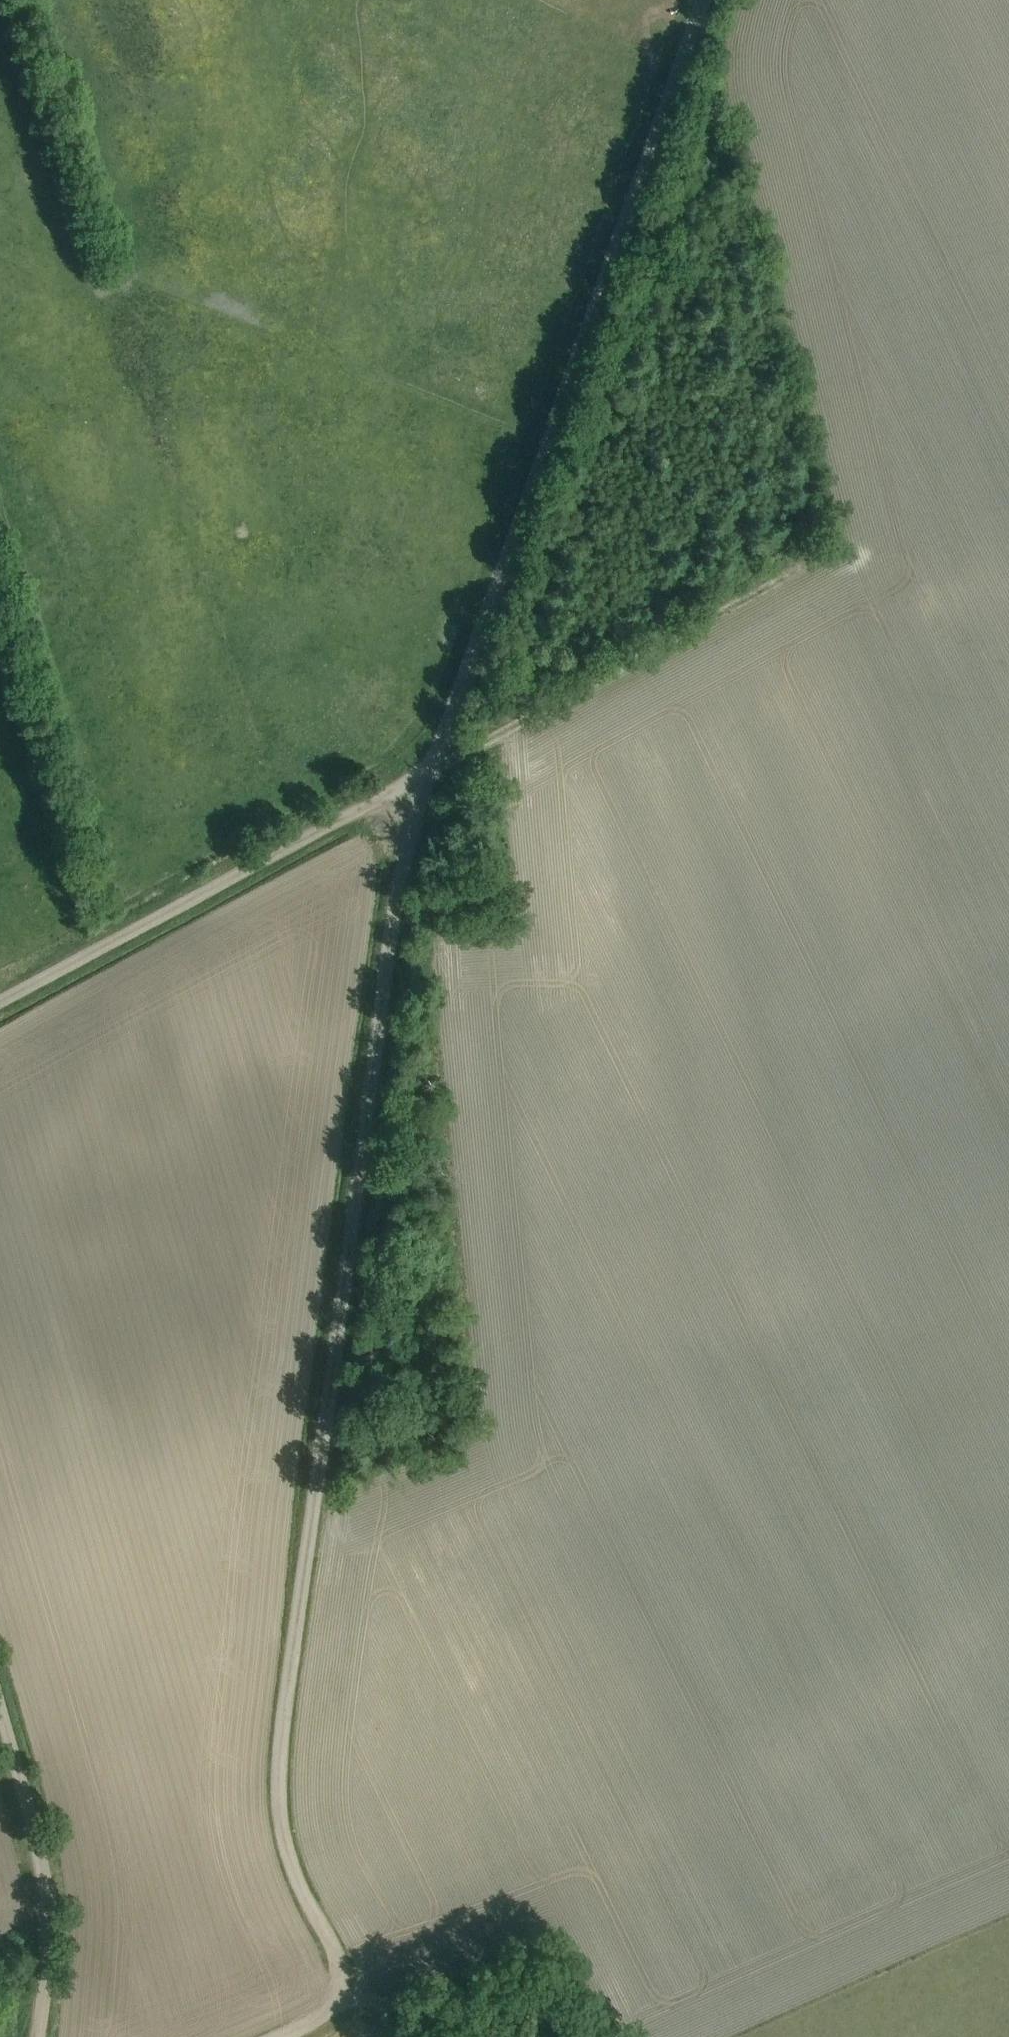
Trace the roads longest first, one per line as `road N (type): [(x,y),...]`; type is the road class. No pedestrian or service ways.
road 1 (track): [(280,2036),(307,2026),(341,1988),(337,1963),(293,1879),(279,1801),(281,1741),(391,925),(418,807),(703,0)]
road 2 (track): [(0,1002),(381,799),(434,760)]
road 3 (track): [(0,1709),(45,1898),(40,2036)]
road 4 (track): [(341,1988),(511,2036)]

